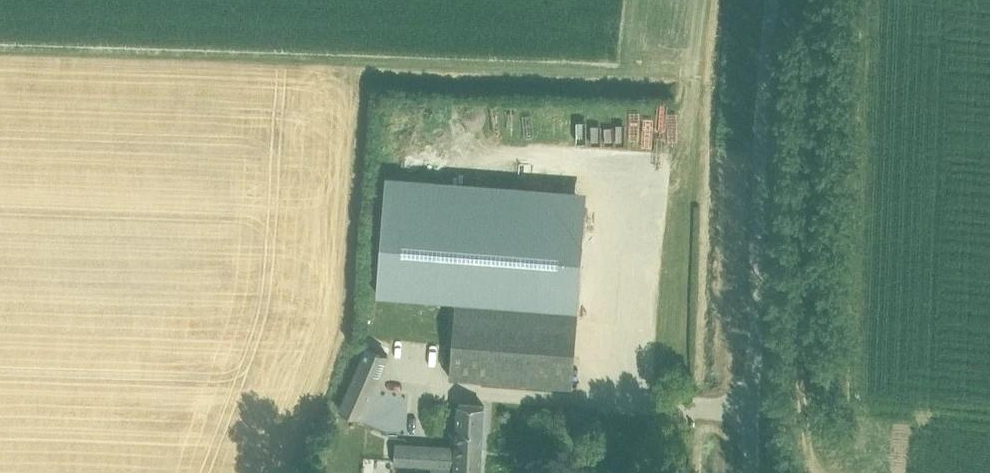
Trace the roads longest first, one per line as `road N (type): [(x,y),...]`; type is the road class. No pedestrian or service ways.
road 1 (track): [(817,472),(802,435),(796,331),(806,0)]
road 2 (unclassified): [(747,472),(767,0)]

